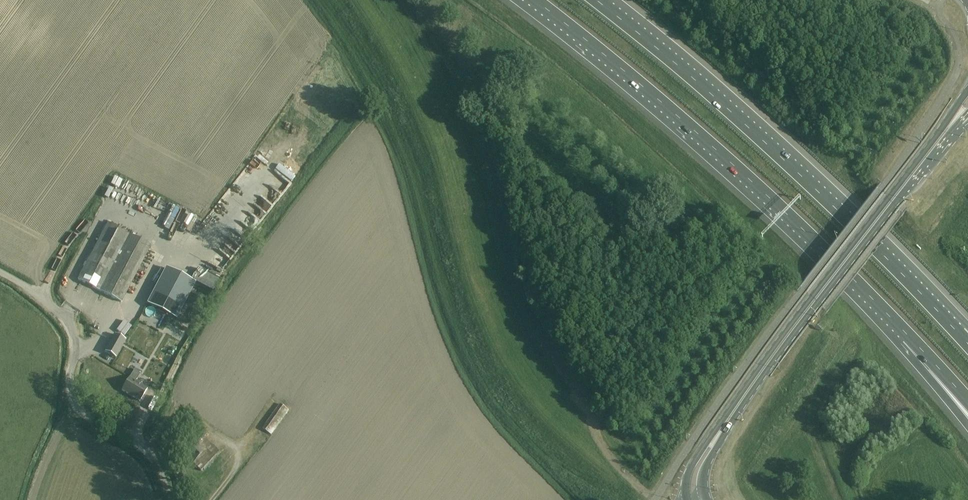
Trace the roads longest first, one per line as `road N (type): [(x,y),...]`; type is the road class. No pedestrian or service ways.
road 1 (motorway): [(532,0),(751,180),(909,335)]
road 2 (primary): [(967,87),(712,434),(688,475),(689,499)]
road 3 (motorway): [(957,330),(780,151),(602,0)]
road 4 (primary): [(706,498),(704,472),(720,443),(960,121)]
road 5 (unclassified): [(170,499),(153,456),(74,402),(76,343),(64,316),(0,272)]

